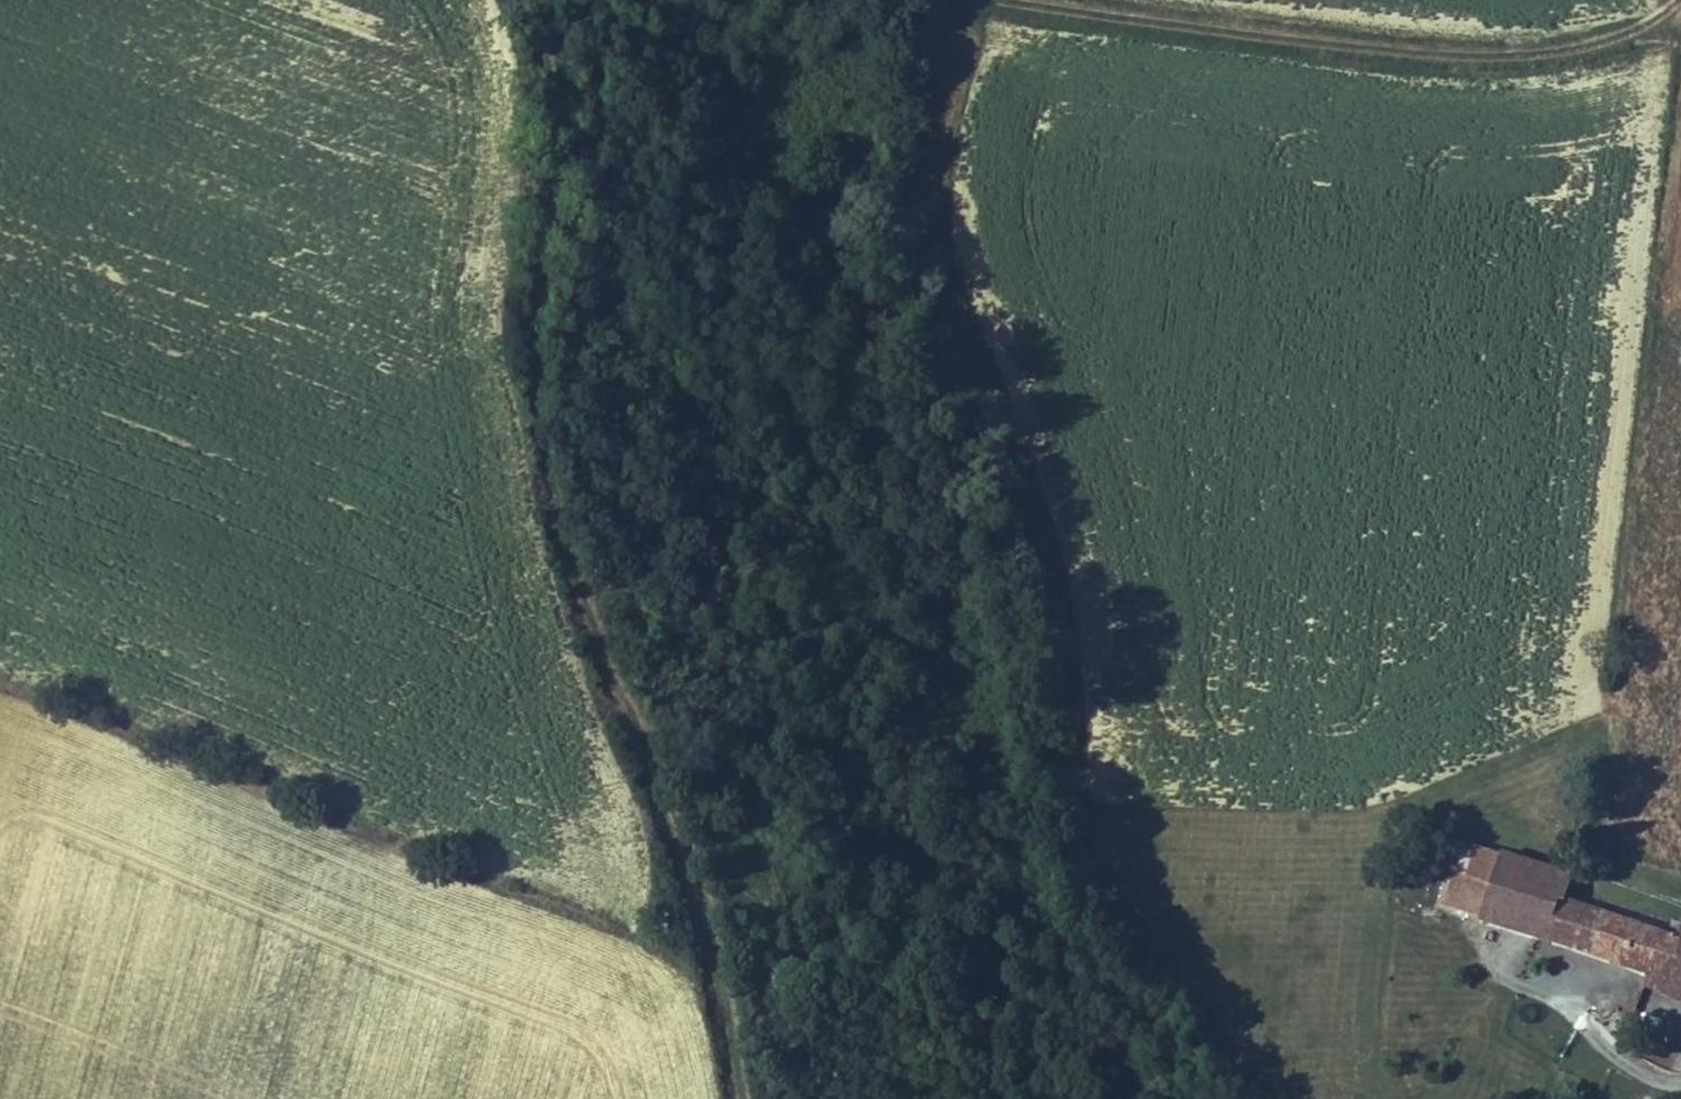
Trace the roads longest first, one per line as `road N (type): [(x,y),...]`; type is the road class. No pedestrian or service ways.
road 1 (track): [(739,1098),(725,994),(665,791),(573,574),(537,421),(547,110),(523,0)]
road 2 (track): [(1045,0),(1519,53),(1622,24),(1655,0)]

